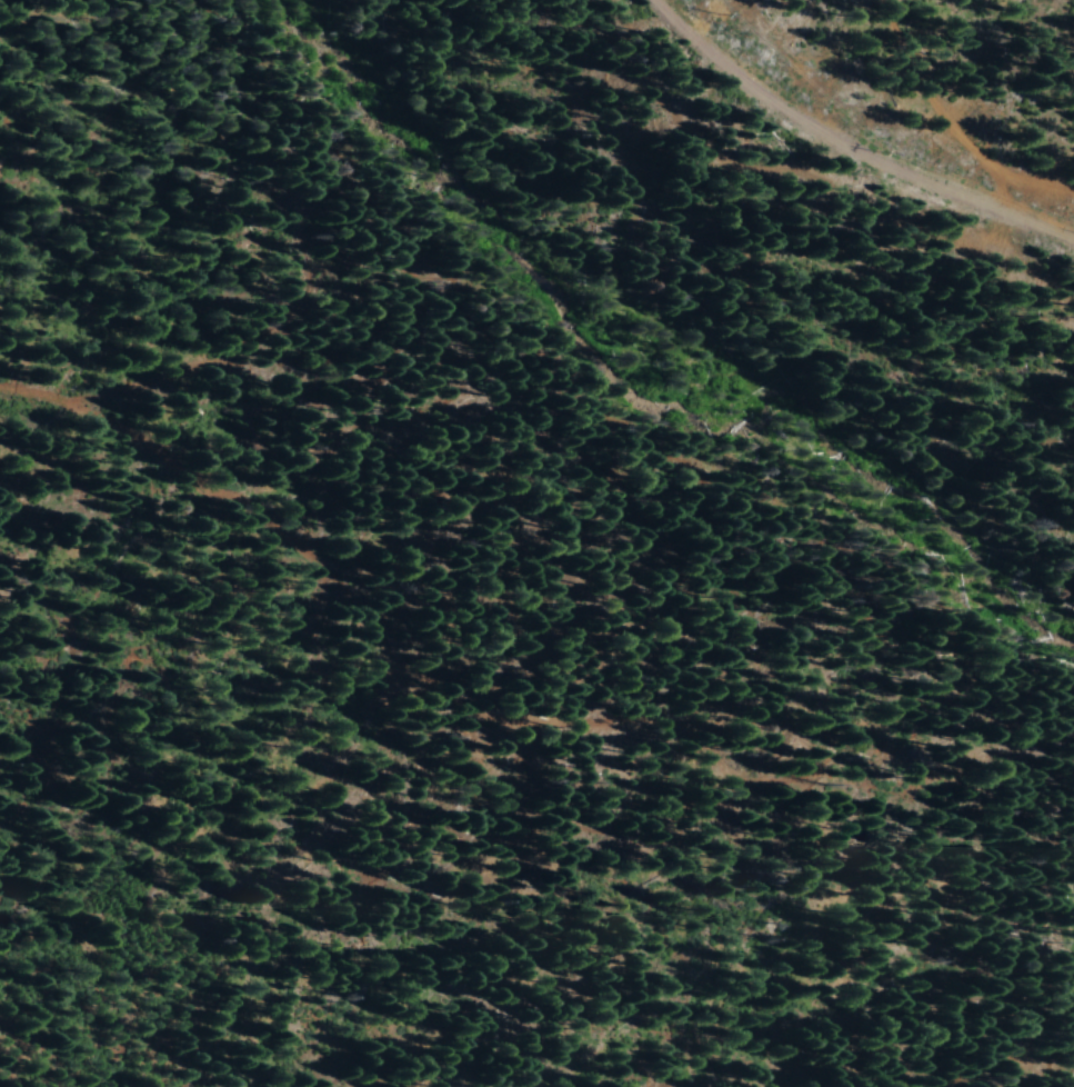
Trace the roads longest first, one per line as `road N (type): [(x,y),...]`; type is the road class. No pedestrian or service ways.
road 1 (track): [(1073,162),(1000,120),(932,39),(922,0)]

